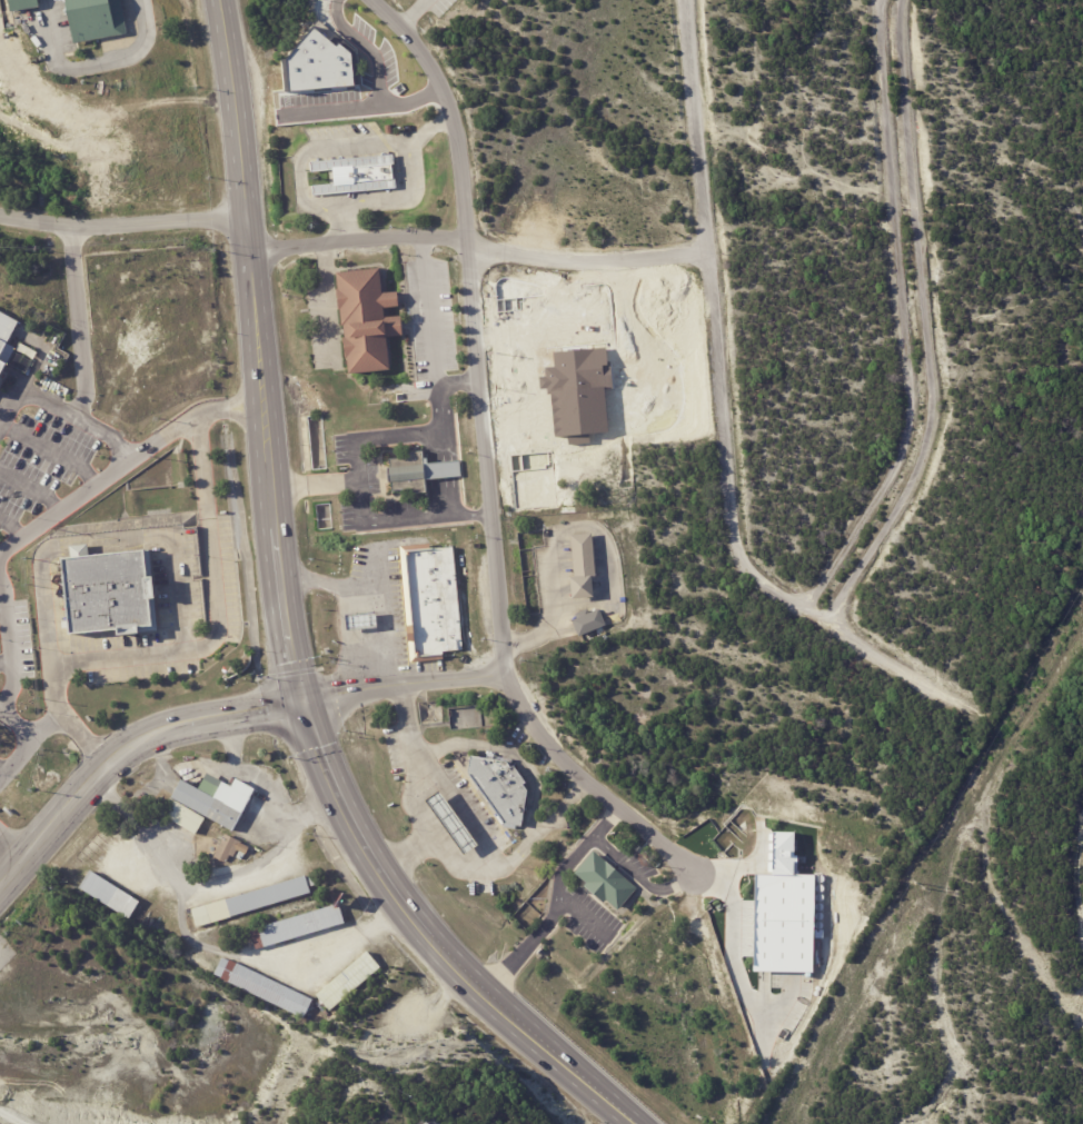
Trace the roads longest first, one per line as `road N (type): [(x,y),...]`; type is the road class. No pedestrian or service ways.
road 1 (residential): [(988,718),(756,575),(726,500),(684,0)]
road 2 (residential): [(366,0),(404,32),(441,86),(463,167),(507,678)]
road 3 (residential): [(831,619),(910,493),(936,410),(903,92),(902,0)]
road 4 (residential): [(879,0),(912,406),(896,464),(805,604)]
road 5 (secondary): [(300,703),(334,796),(457,972),(635,1123)]
road 6 (residential): [(707,252),(624,263),(488,252),(467,243),(247,251)]
road 7 (secondary): [(261,391),(217,0)]
road 8 (tertiary): [(300,703),(185,723),(139,739),(108,760),(0,882)]
road 9 (secondary): [(300,703),(280,604),(261,391)]
road 10 (residential): [(507,678),(543,743),(696,873)]
road 11 (residential): [(244,220),(113,226),(0,213)]
road 12 (residential): [(507,678),(381,685),(300,703)]

